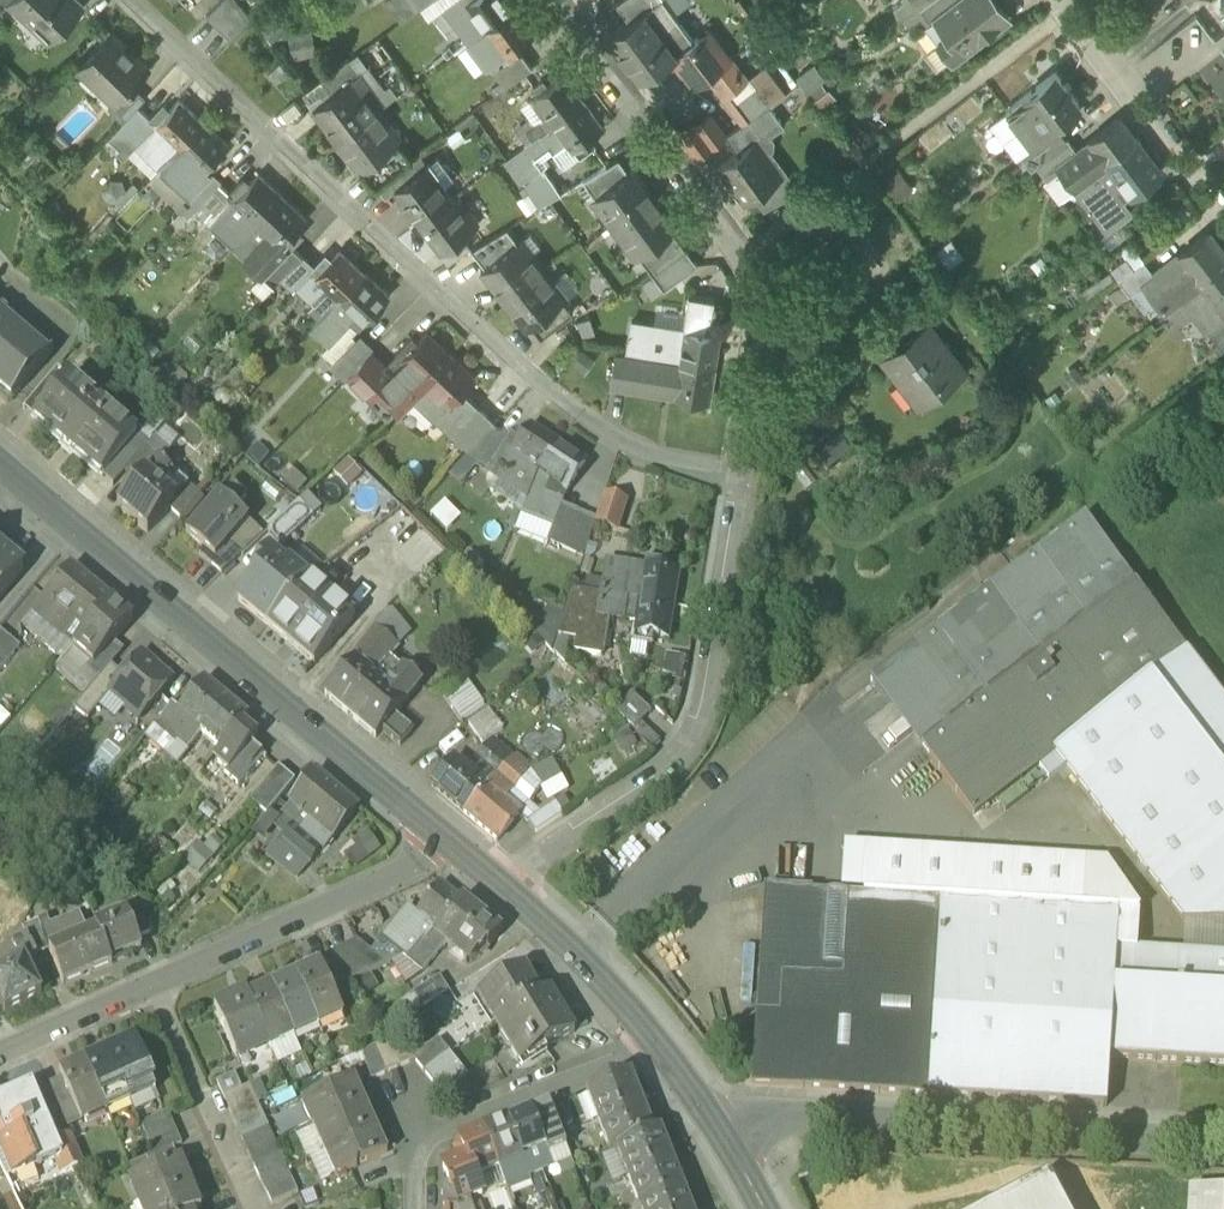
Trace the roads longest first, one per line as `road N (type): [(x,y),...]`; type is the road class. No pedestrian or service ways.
road 1 (residential): [(744,480),(632,447),(531,382),(134,0)]
road 2 (secondary): [(0,467),(453,845)]
road 3 (residential): [(558,0),(744,255),(765,337),(744,480)]
road 4 (residential): [(719,1130),(767,1112),(1223,1146)]
road 5 (residential): [(744,480),(690,750),(503,888)]
road 6 (residential): [(152,982),(453,845)]
road 7 (residential): [(657,1040),(426,1131),(431,1208)]
road 8 (residential): [(1060,0),(1223,209)]
road 9 (residential): [(152,982),(254,1208)]
road 10 (secondary): [(503,888),(575,942),(657,1040)]
road 11 (residential): [(0,1051),(152,982)]

